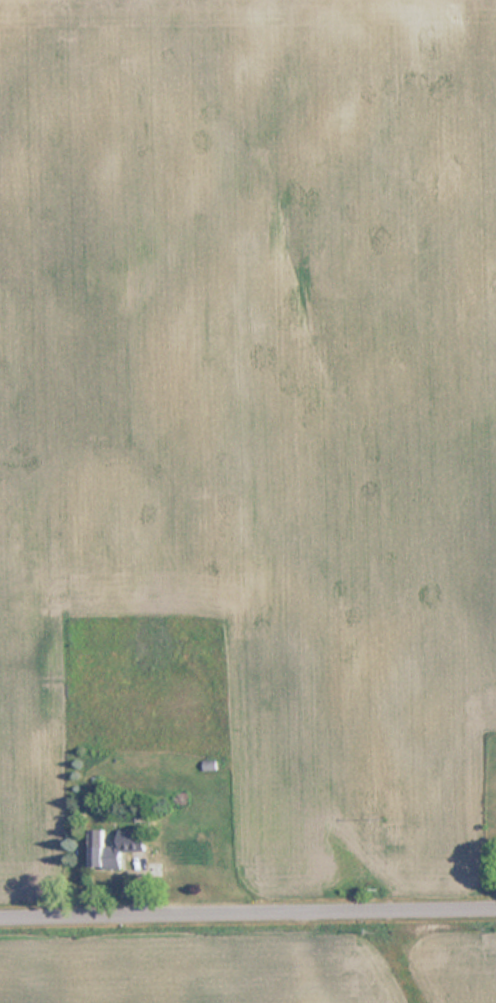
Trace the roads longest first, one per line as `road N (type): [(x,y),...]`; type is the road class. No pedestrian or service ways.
road 1 (residential): [(0,921),(495,913)]

